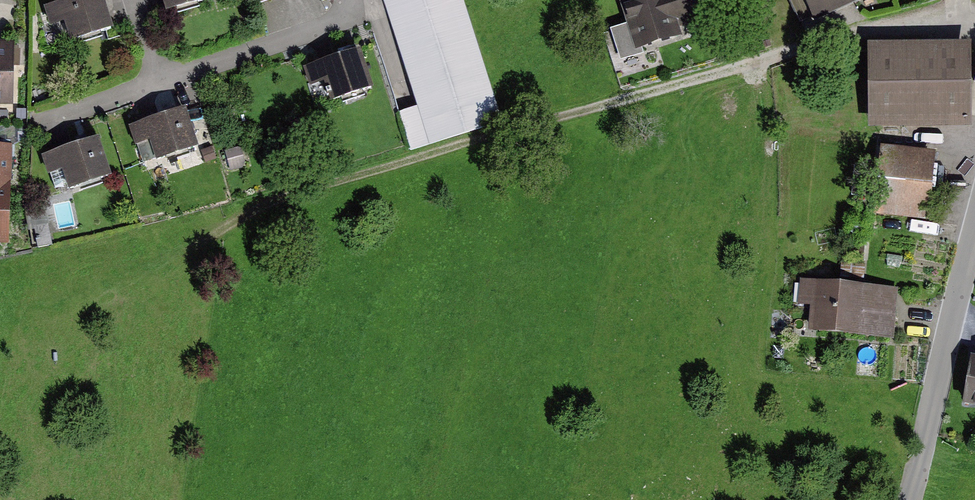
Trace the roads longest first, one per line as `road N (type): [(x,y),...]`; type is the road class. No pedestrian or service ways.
road 1 (track): [(946,12),(293,195),(202,246)]
road 2 (unclassified): [(910,499),(974,240)]
road 3 (residential): [(160,82),(320,28),(345,0)]
road 4 (residential): [(160,82),(44,122)]

